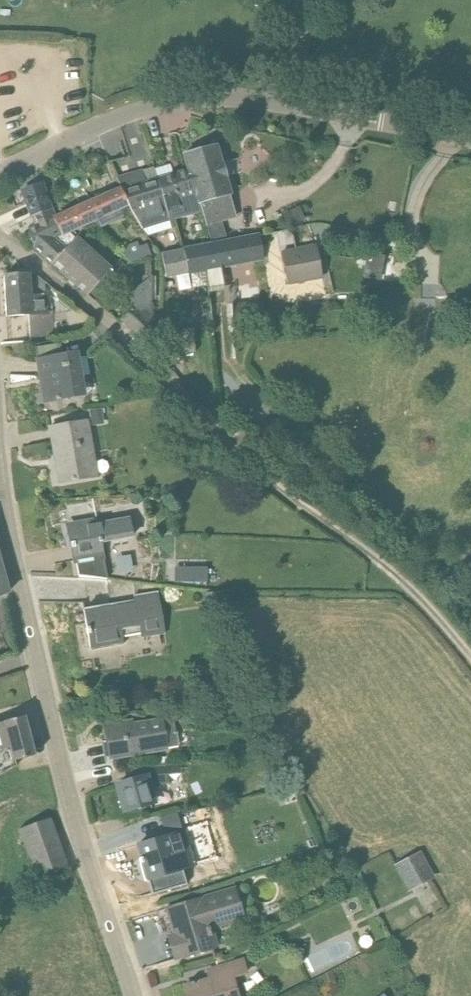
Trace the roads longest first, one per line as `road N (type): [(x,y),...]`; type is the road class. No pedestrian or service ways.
road 1 (track): [(470,654),(378,560),(263,480),(118,331),(0,239)]
road 2 (tertiary): [(133,995),(67,792),(0,484)]
road 3 (unclassified): [(0,174),(130,113),(217,97),(470,139)]

